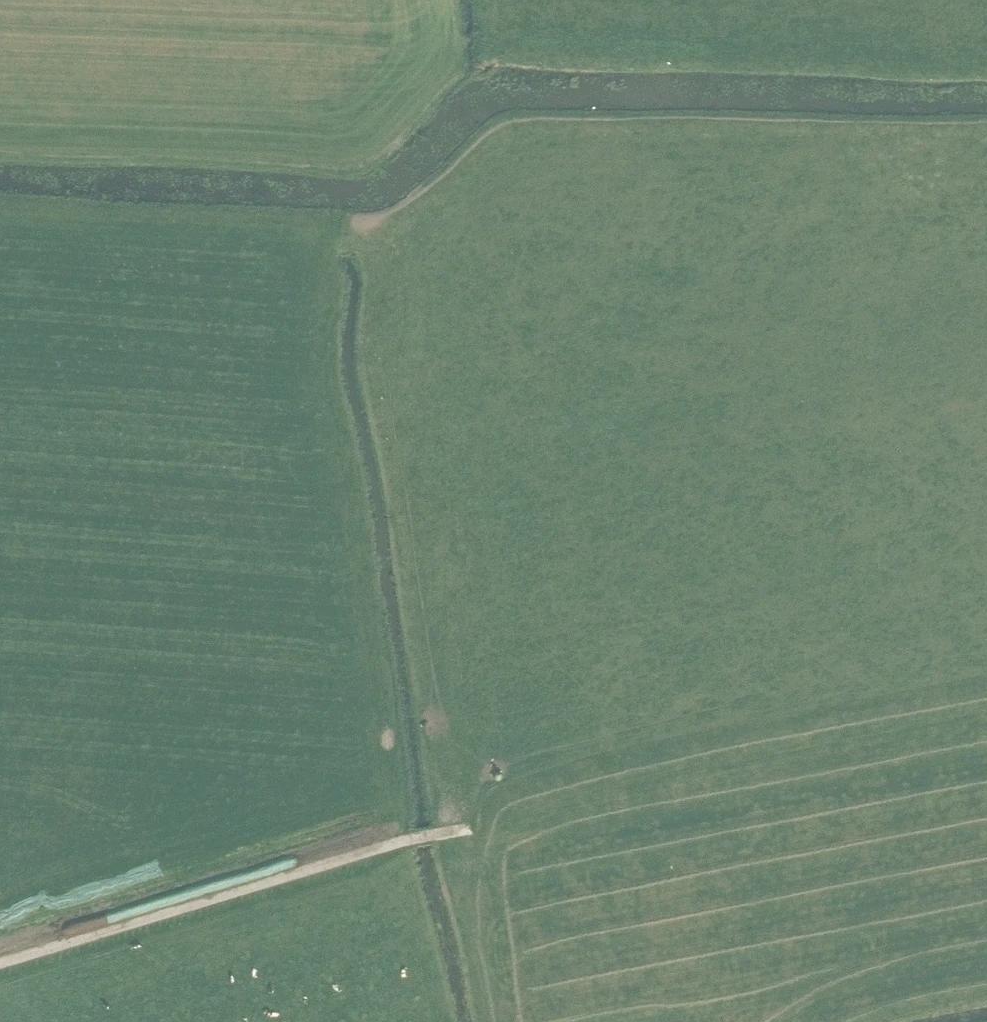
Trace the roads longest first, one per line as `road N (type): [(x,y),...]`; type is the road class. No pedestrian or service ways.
road 1 (track): [(0,964),(404,838),(470,828)]

